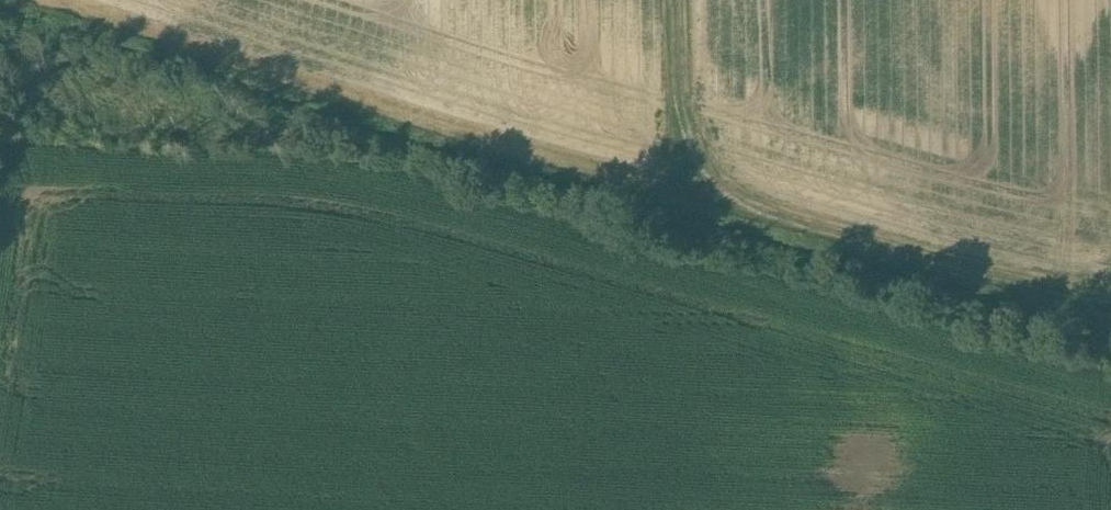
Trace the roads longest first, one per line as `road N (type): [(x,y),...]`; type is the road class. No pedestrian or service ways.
road 1 (track): [(676,0),(675,79),(685,132),(696,159),(741,202),(927,257),(1110,297)]

